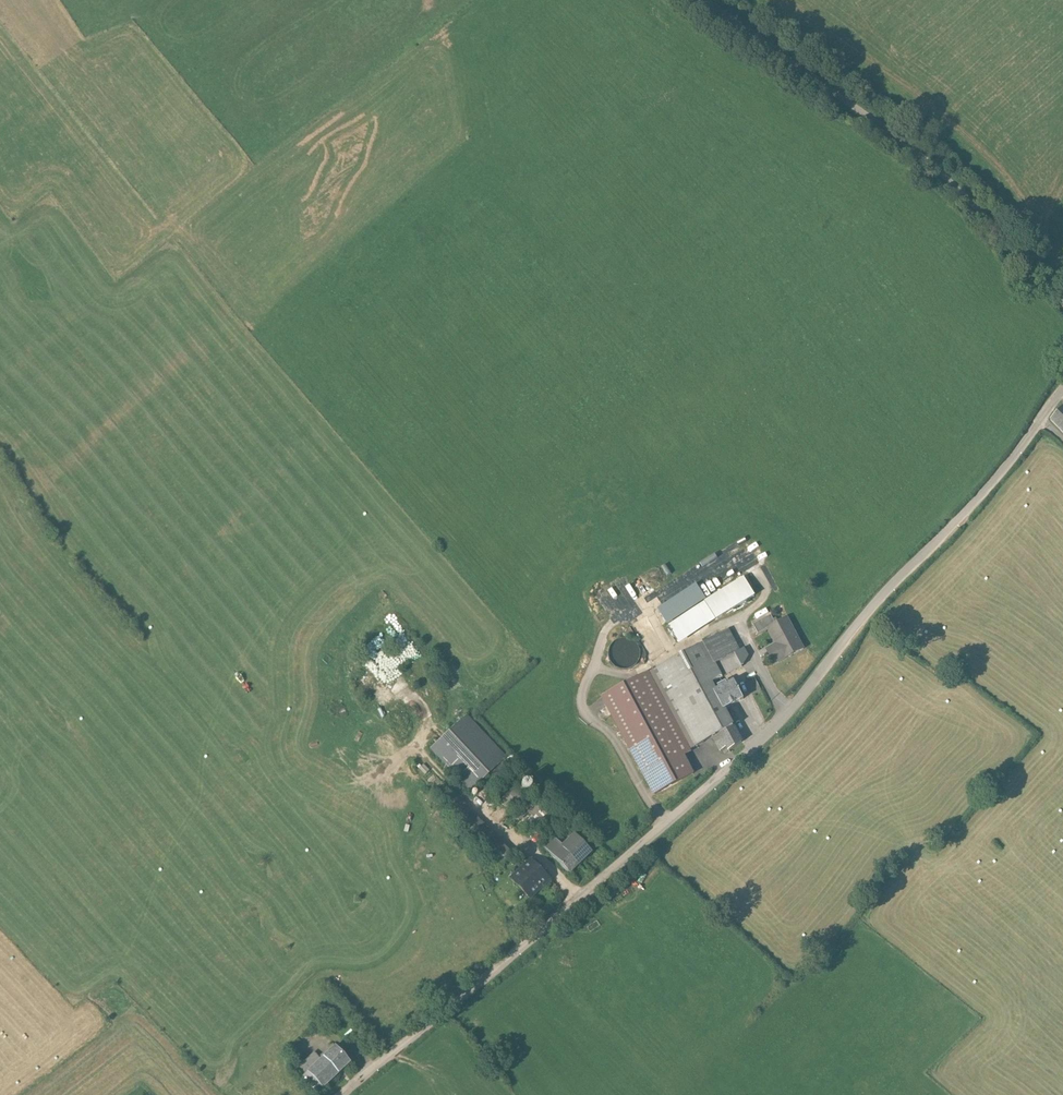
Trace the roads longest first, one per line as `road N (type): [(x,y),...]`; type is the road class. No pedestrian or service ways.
road 1 (residential): [(345,1094),(747,753),(822,669)]
road 2 (track): [(704,0),(940,173),(1062,303)]
road 3 (unclassified): [(822,669),(1042,422)]

